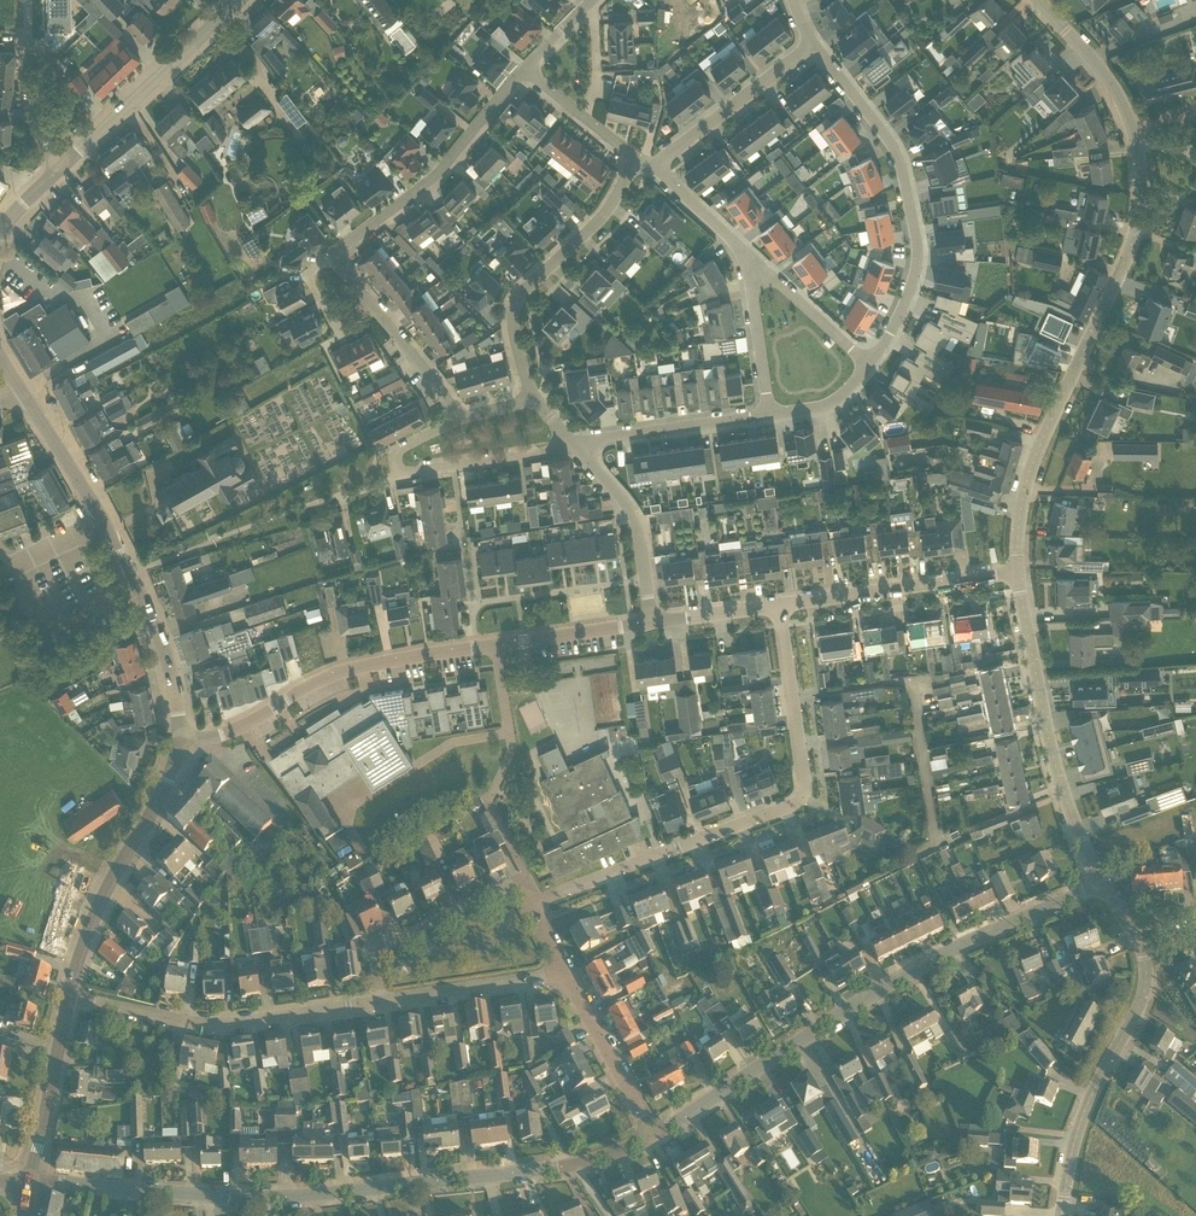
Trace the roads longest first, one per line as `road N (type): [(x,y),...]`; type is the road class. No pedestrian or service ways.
road 1 (residential): [(30,1180),(255,1200),(568,1167),(653,1135)]
road 2 (residential): [(653,1135),(910,971),(1103,886)]
road 3 (residential): [(529,907),(793,803),(805,789),(778,603)]
road 4 (residential): [(181,734),(235,730),(361,665),(651,622)]
road 5 (residential): [(1017,571),(1030,469),(1135,231),(1141,164),(1132,127)]
road 6 (tertiary): [(181,734),(168,661),(141,591),(24,392)]
road 7 (residential): [(813,45),(889,143),(911,206),(912,280),(870,363)]
road 8 (residential): [(1103,886),(1056,766),(1017,571)]
road 9 (residential): [(65,998),(228,1022),(378,1003)]
road 10 (tertiary): [(65,998),(91,923),(174,770),(181,734)]
road 11 (unclassified): [(1063,1215),(1080,1125),(1130,1031),(1147,980),(1139,943)]
road 12 (residential): [(536,397),(513,334),(516,302),(609,208),(637,160)]
road 13 (residential): [(335,256),(431,177),(526,68)]
road 14 (tertiary): [(61,165),(242,0)]
road 15 (residential): [(778,603),(1017,571)]
road 16 (residential): [(378,1003),(377,949),(496,889),(517,889)]
road 17 (residential): [(651,622),(634,518),(574,442)]
road 18 (residential): [(656,165),(813,45)]
road 19 (residential): [(769,413),(574,442)]
road 20 (residential): [(378,1003),(565,972)]
road 21 (tertiary): [(30,1180),(65,998)]
road 22 (residential): [(653,1135),(565,972)]
road 23 (residential): [(399,475),(574,442)]
road 24 (unclassified): [(28,0),(30,119),(61,165)]
road 25 (residential): [(1132,127),(1099,66),(1038,0)]
road 26 (residential): [(637,160),(526,68)]
road 27 (residential): [(454,419),(442,389),(376,310)]
road 28 (residential): [(335,256),(309,278),(335,327),(376,310)]
road 29 (residential): [(656,165),(746,259)]
road 30 (residential): [(651,622),(778,603)]
road 31 (residential): [(751,288),(769,413)]
road 32 (residential): [(870,363),(775,280)]

